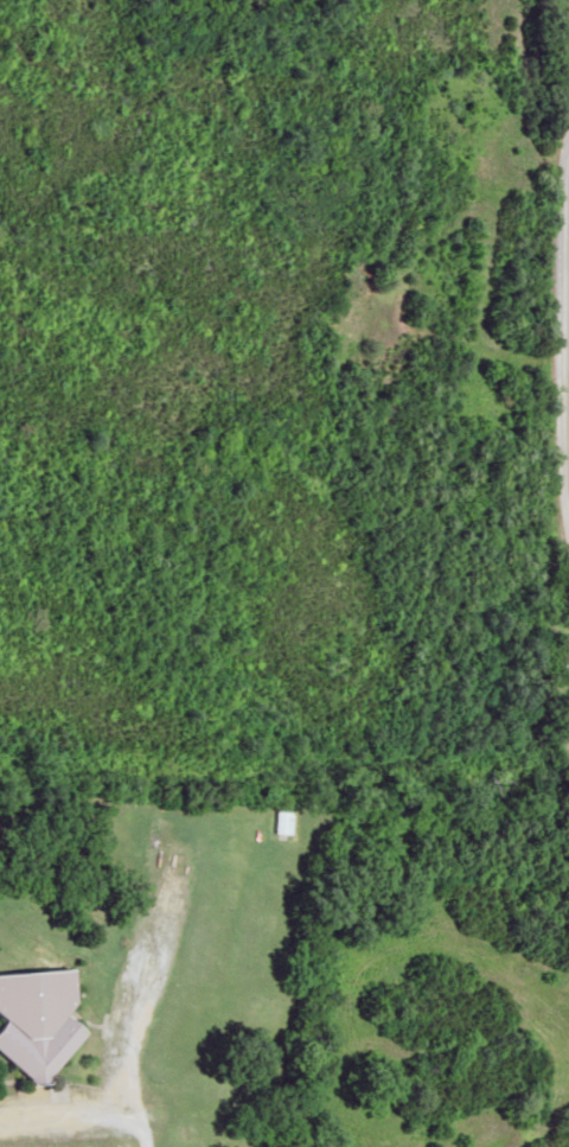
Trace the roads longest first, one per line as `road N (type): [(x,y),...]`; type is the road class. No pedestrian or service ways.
road 1 (residential): [(568,536),(557,442),(568,140)]

